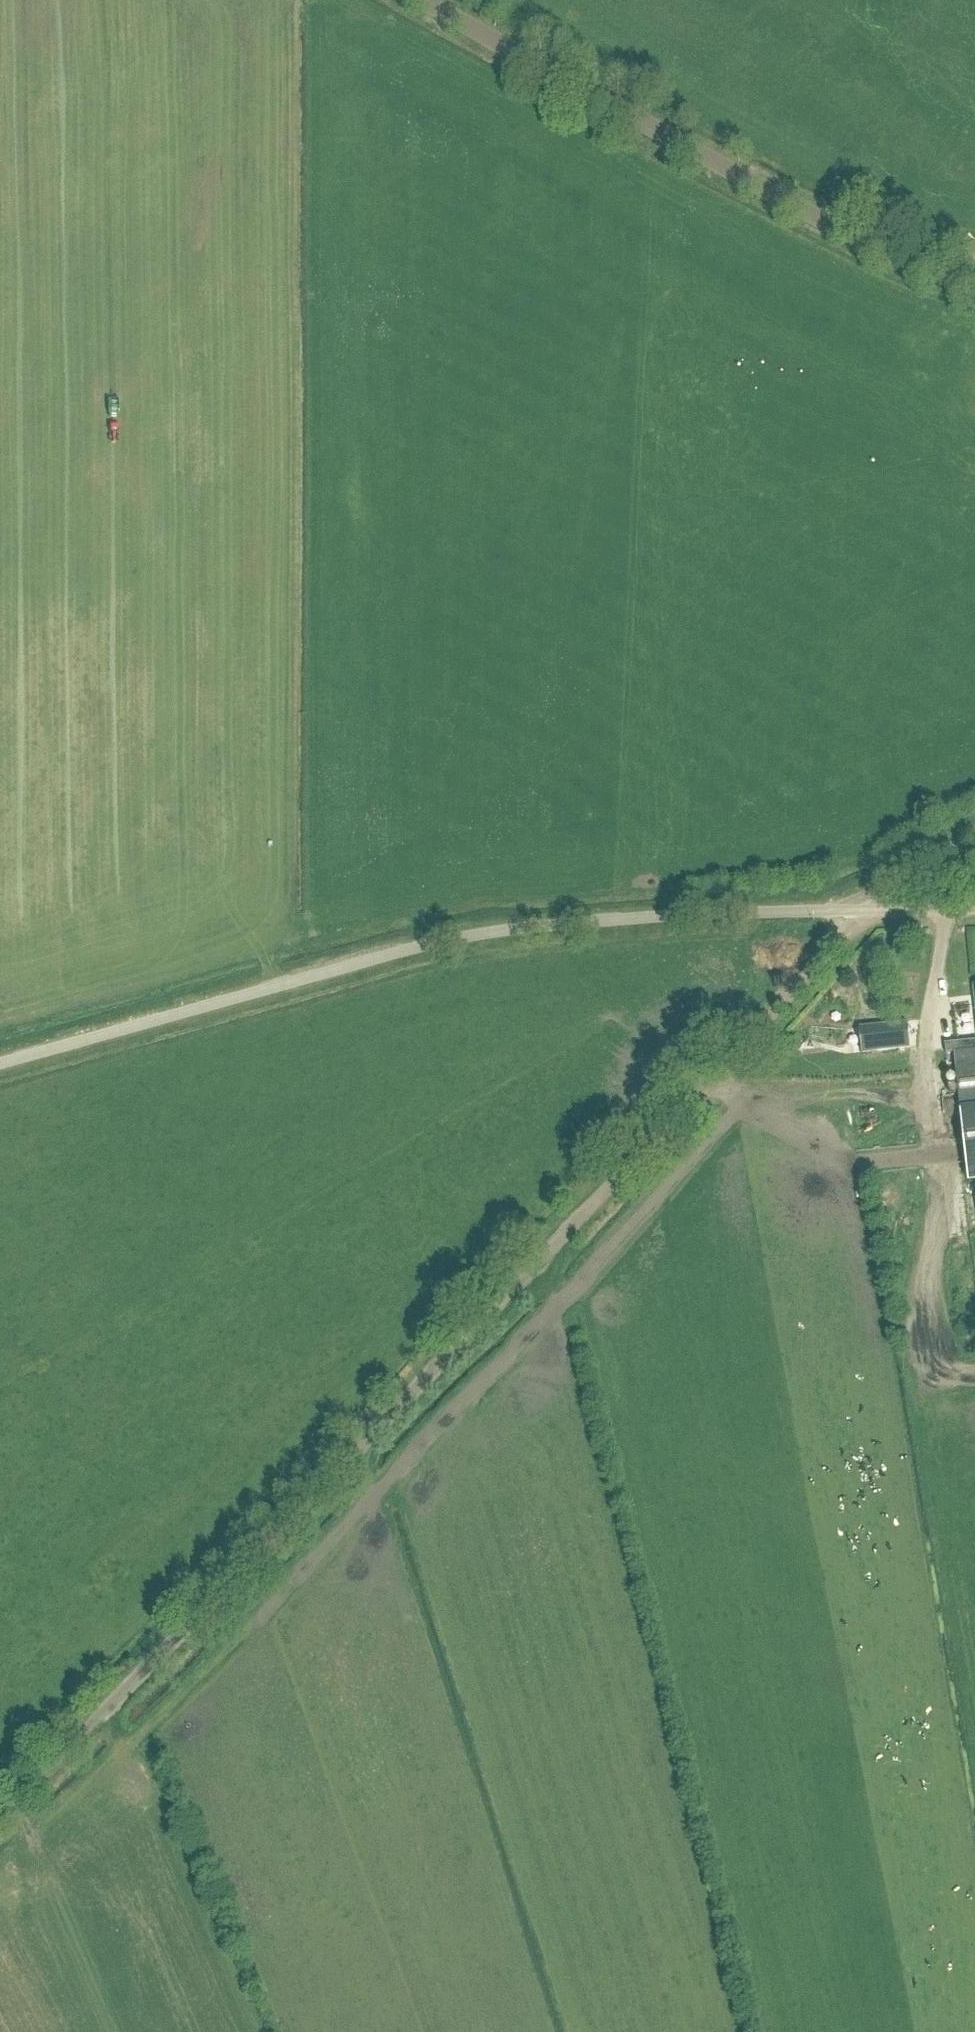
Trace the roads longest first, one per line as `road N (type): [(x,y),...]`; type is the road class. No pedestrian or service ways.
road 1 (track): [(849,910),(842,932),(670,1118),(0,1819)]
road 2 (unclassified): [(0,1068),(401,954),(541,927),(849,910)]
road 3 (tertiary): [(974,287),(774,196),(424,0)]
road 4 (residential): [(849,910),(974,836)]
road 5 (unclassified): [(849,910),(974,909)]

